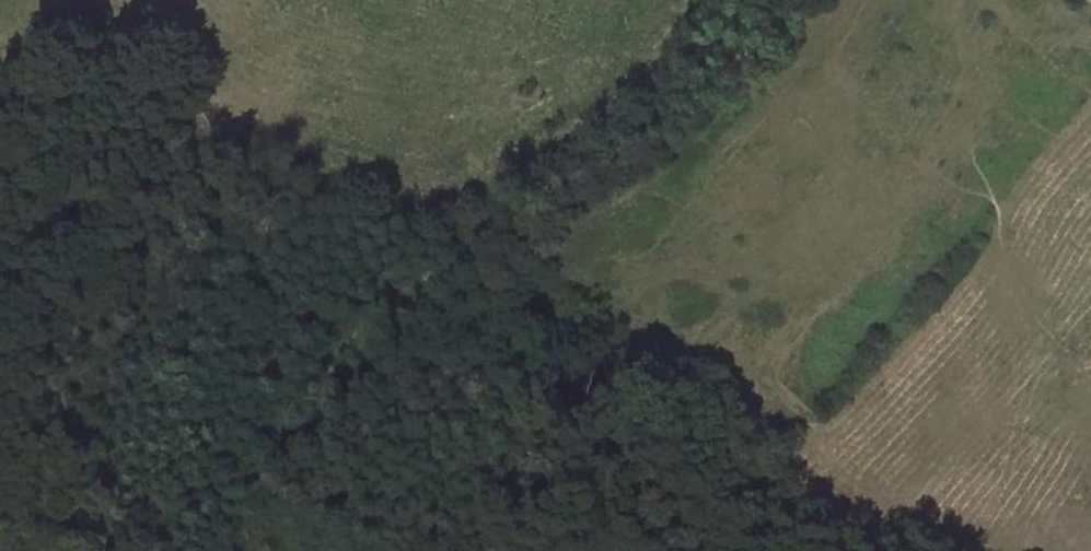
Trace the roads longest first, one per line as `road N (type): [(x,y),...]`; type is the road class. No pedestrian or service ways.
road 1 (track): [(776,0),(758,43),(663,136),(532,226),(372,307),(255,453)]

